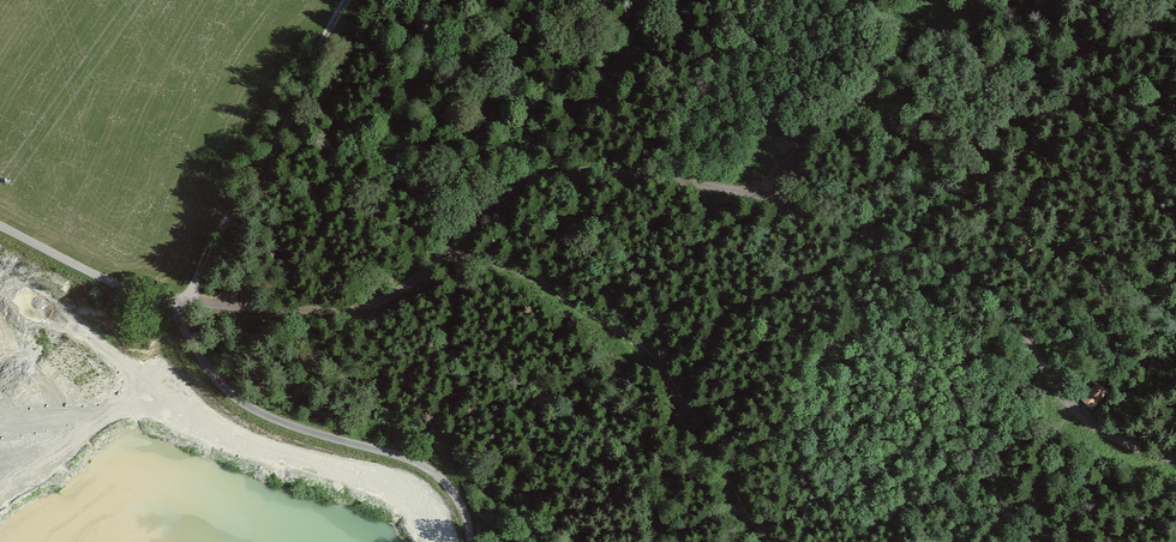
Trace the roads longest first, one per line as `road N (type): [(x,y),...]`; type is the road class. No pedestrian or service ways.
road 1 (track): [(448,248),(533,277),(666,367),(762,541)]
road 2 (track): [(181,304),(181,325),(210,373),(240,402),(276,421),(410,459),(454,491),(471,541)]
road 3 (track): [(348,0),(275,152),(215,238),(181,304)]
road 4 (track): [(937,0),(881,73),(748,194)]
road 5 (residential): [(0,228),(144,296),(181,304)]

